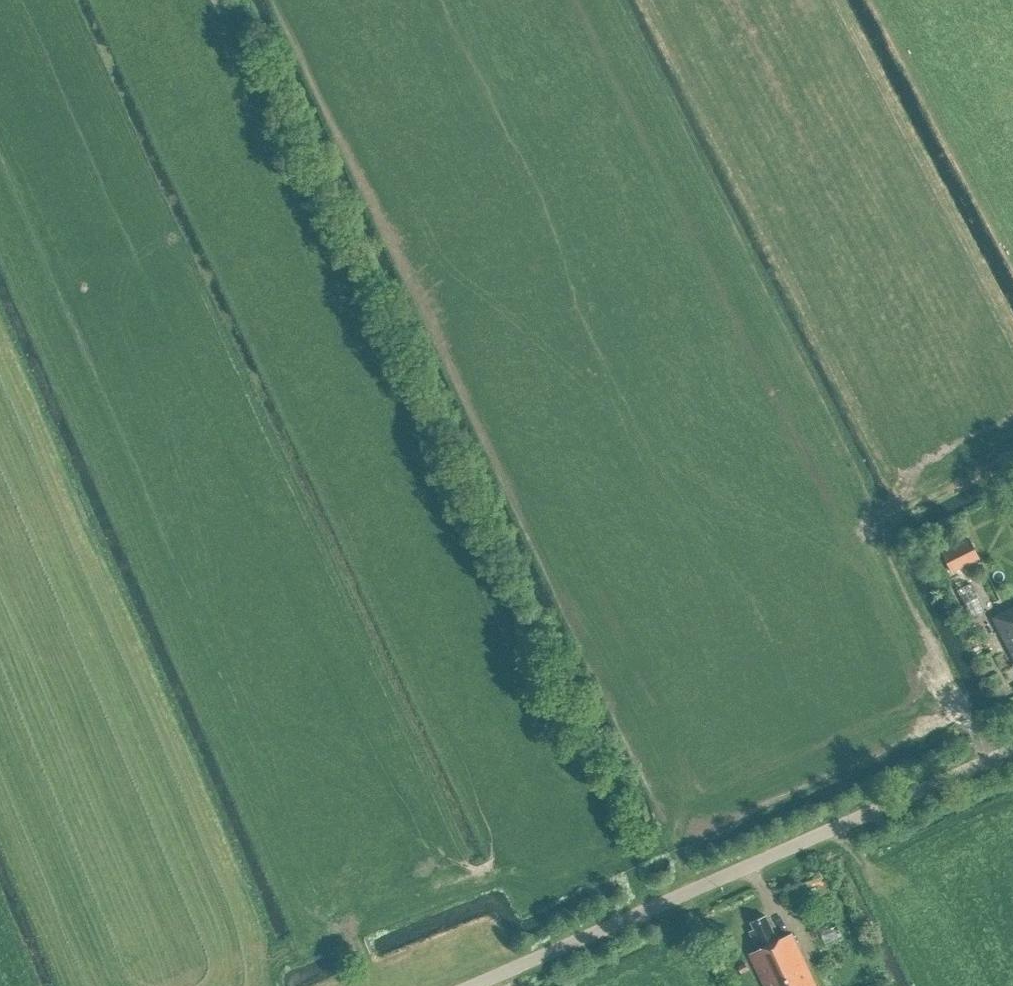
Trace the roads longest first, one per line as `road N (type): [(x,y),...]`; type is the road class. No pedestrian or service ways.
road 1 (unclassified): [(473,985),(1012,748)]

